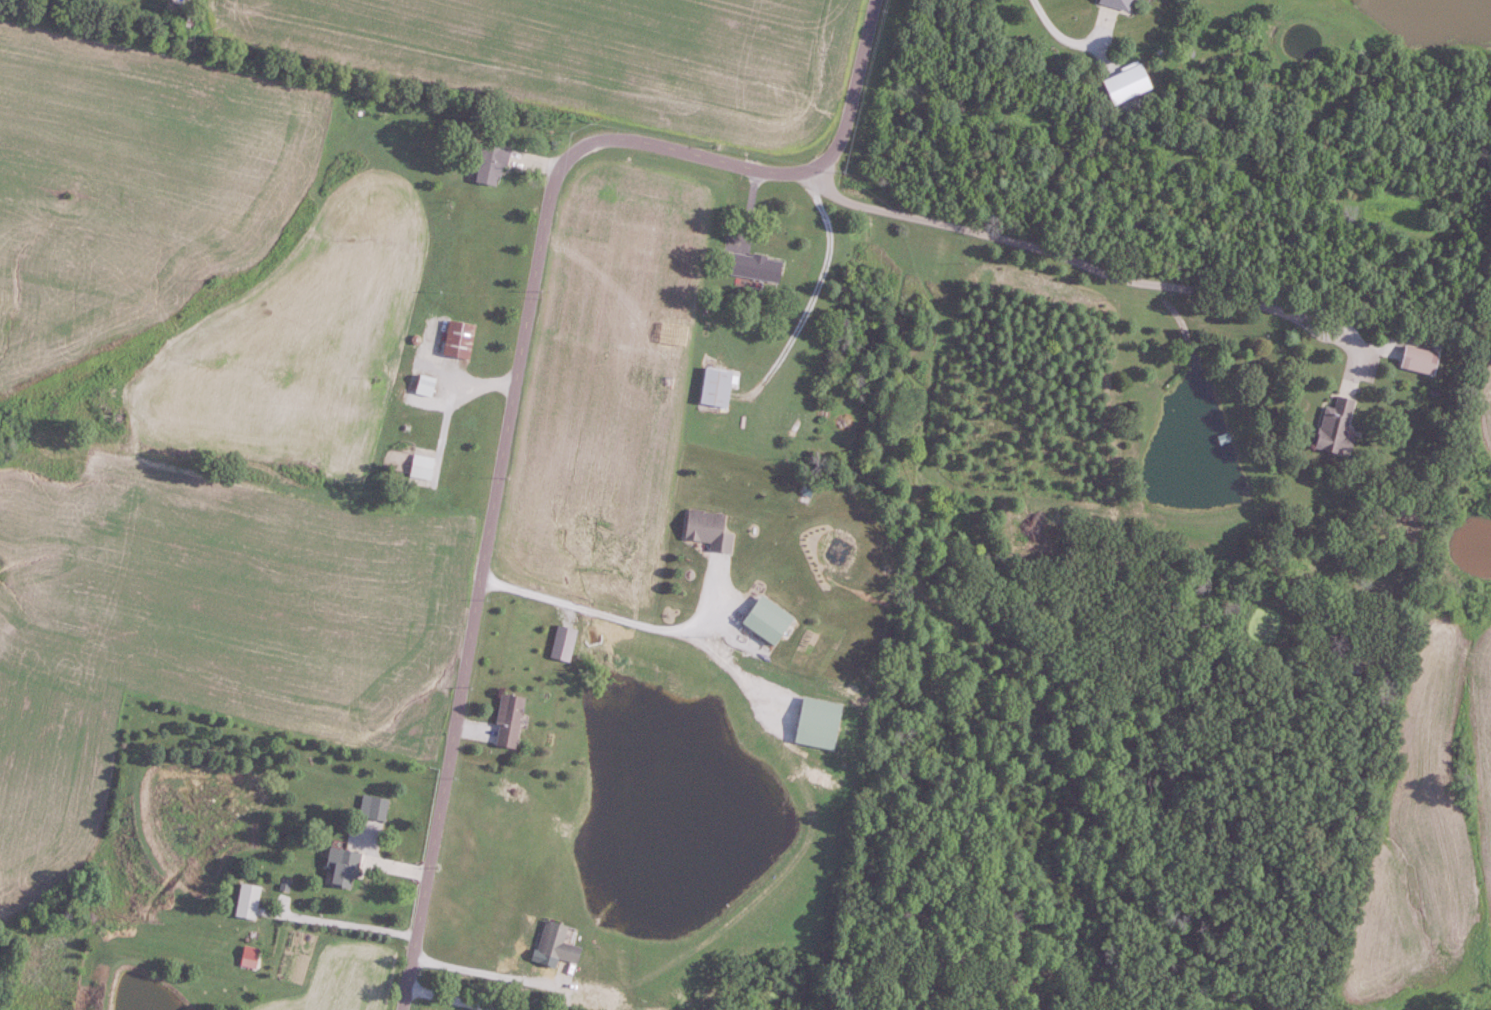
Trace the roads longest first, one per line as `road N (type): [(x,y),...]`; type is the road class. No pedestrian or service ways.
road 1 (tertiary): [(404,1009),(558,174),(580,149),(613,138),(784,174),(820,167),(849,115),(877,0)]

